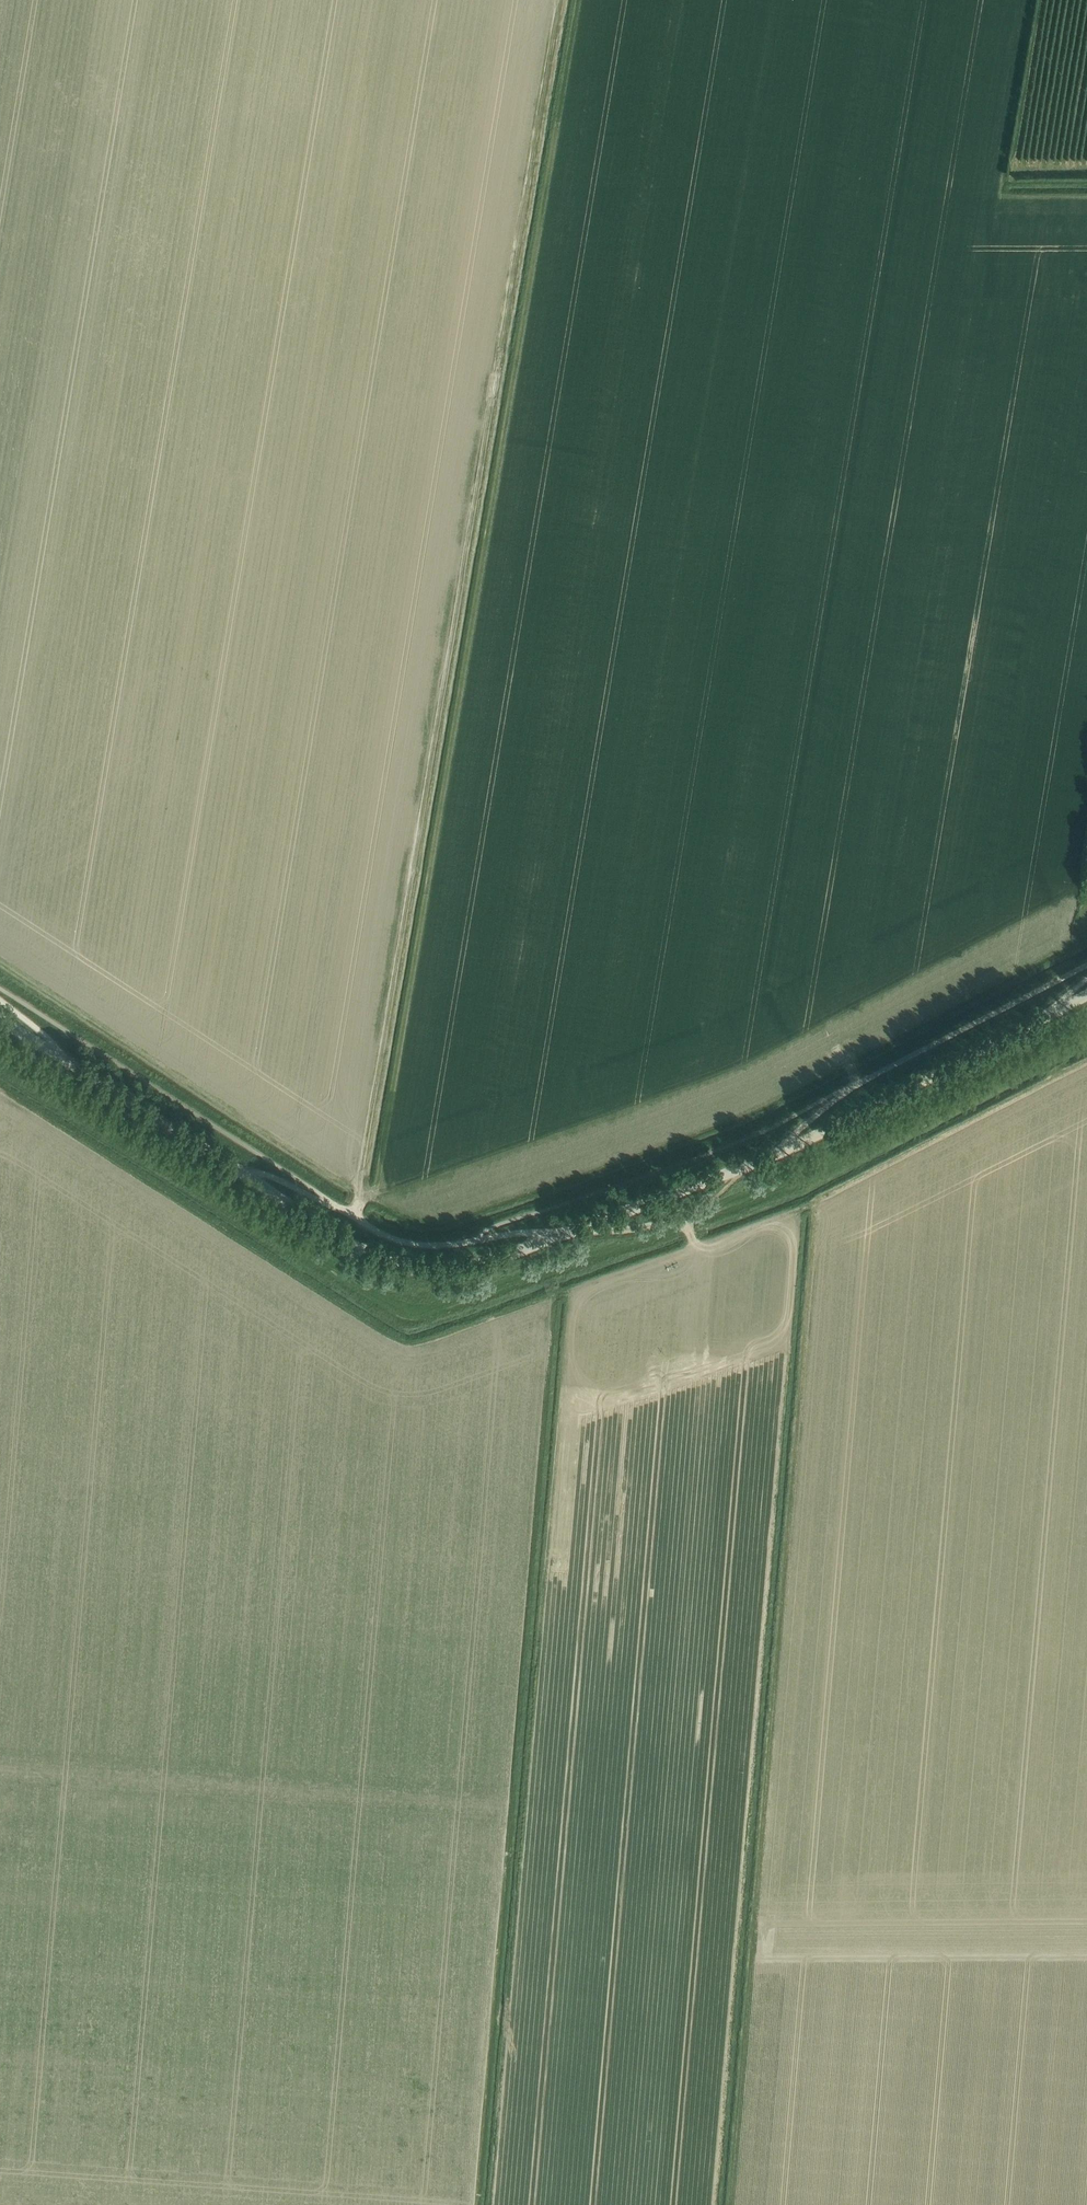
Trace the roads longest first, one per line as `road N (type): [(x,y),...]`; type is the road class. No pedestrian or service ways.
road 1 (track): [(351,1215),(562,4)]
road 2 (tertiary): [(0,1016),(354,1249),(429,1267),(486,1261),(694,1187),(1086,996)]

